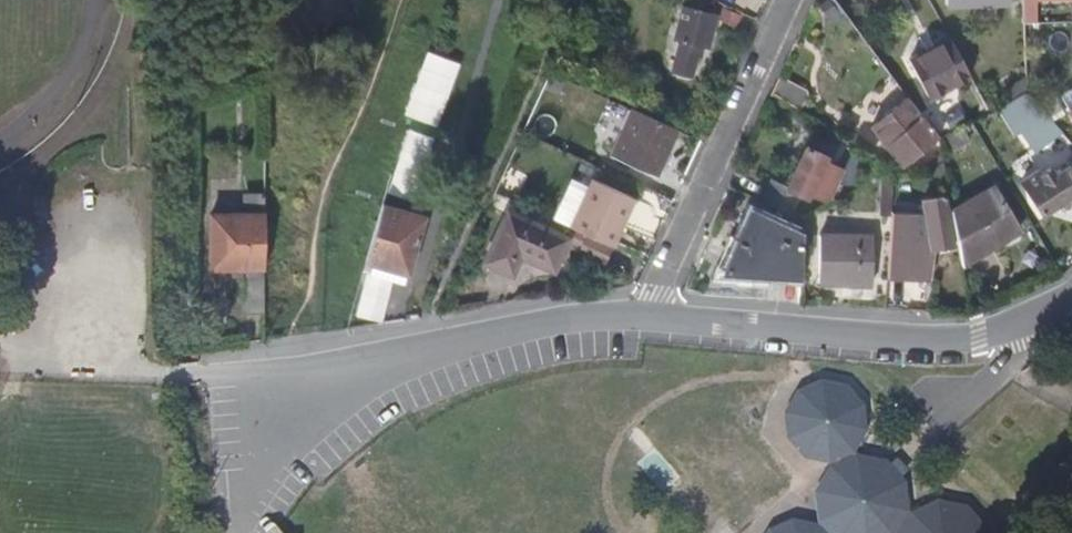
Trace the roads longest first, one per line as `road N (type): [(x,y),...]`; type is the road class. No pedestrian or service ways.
road 1 (residential): [(1015,323),(947,340),(649,312)]
road 2 (residential): [(798,0),(649,312)]
road 3 (residential): [(649,312),(540,323),(432,350),(345,383)]
road 4 (residential): [(345,383),(272,460),(238,532)]
road 5 (unclassified): [(1015,323),(1007,365),(908,453)]
road 6 (residential): [(345,383),(212,376)]

